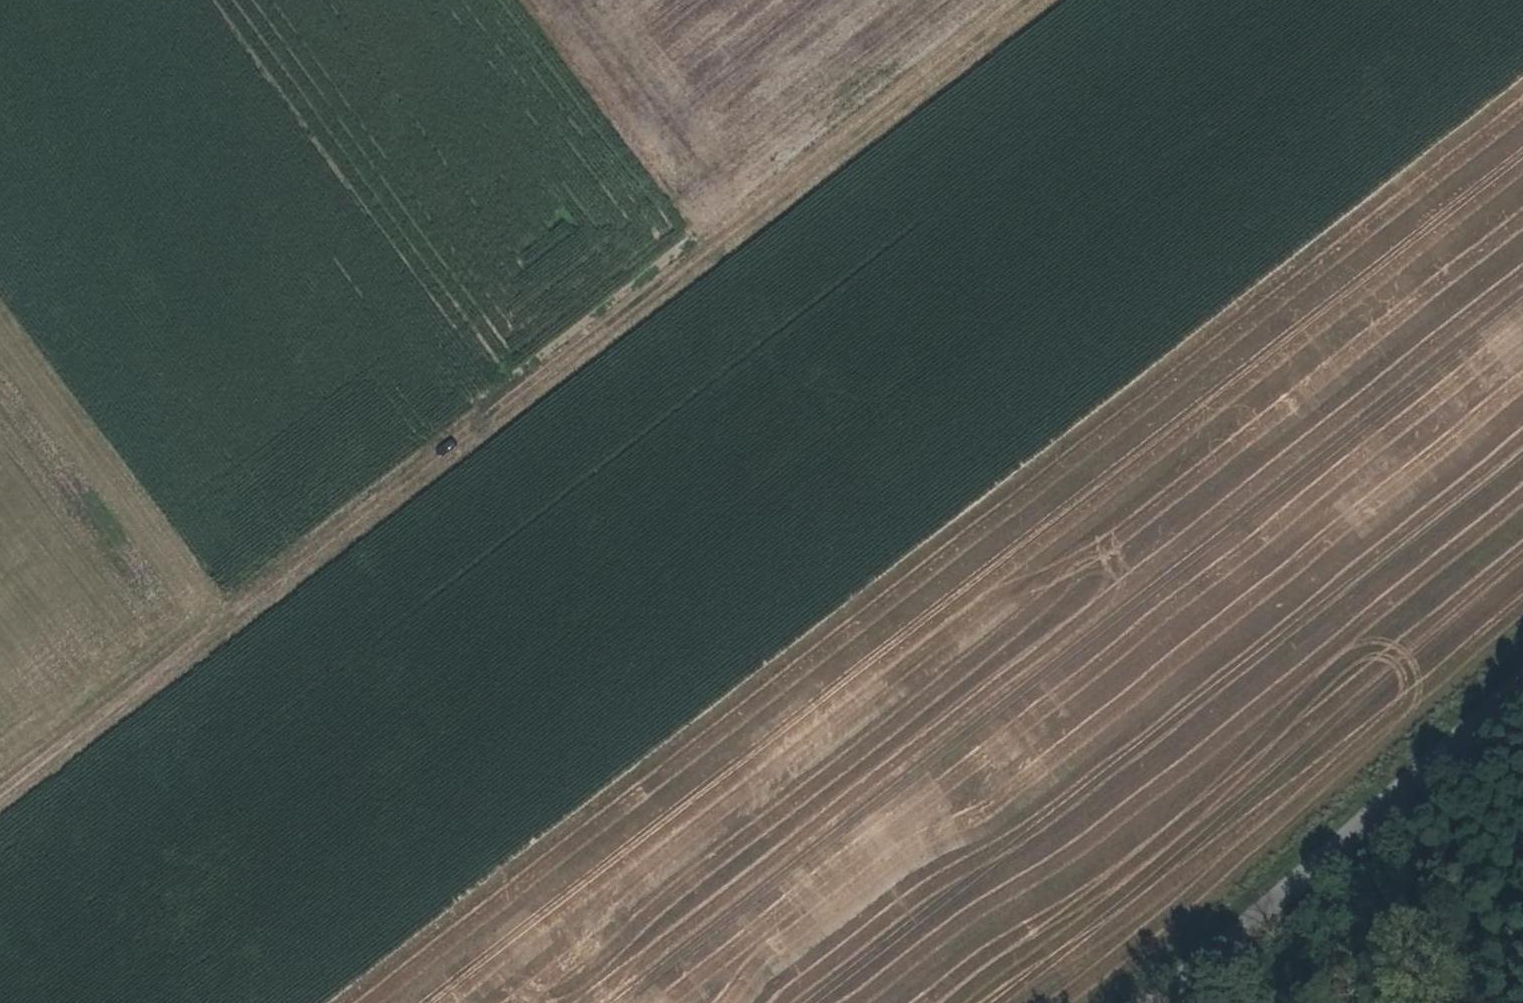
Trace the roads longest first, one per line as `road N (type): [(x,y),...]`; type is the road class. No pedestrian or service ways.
road 1 (track): [(0,795),(1041,0)]
road 2 (unclassified): [(1522,686),(1164,1002)]

